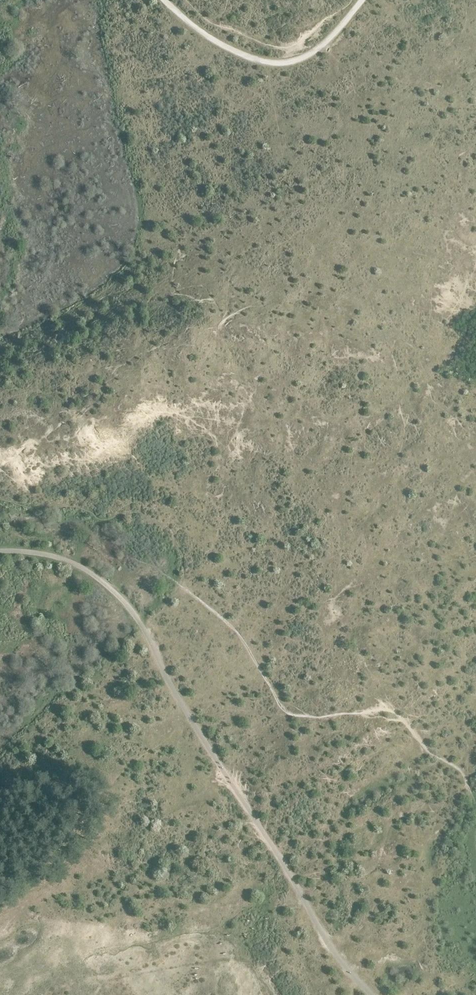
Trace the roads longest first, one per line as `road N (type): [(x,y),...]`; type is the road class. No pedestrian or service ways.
road 1 (track): [(362,0),(317,51),(287,60),(242,49),(172,0)]

